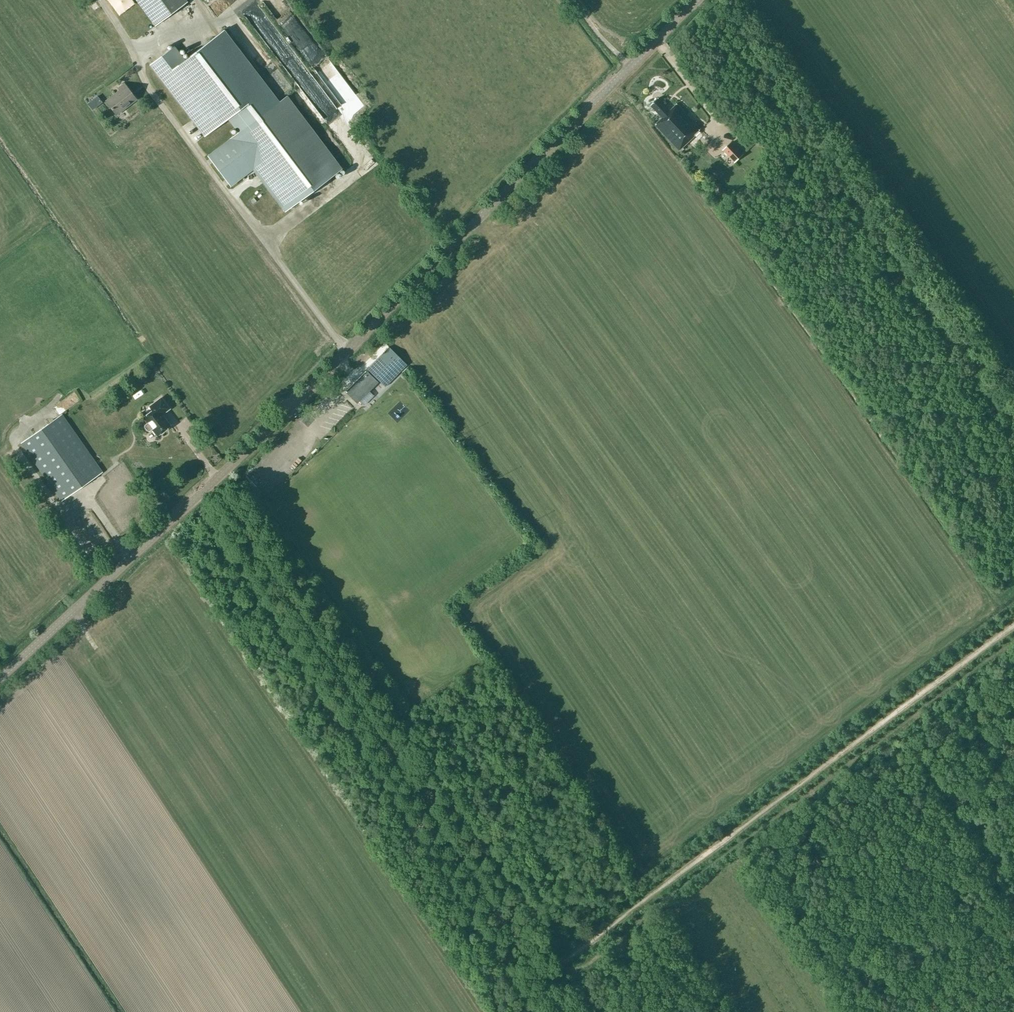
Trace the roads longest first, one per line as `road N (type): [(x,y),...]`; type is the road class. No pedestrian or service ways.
road 1 (tertiary): [(0,677),(348,351),(697,0)]
road 2 (track): [(224,501),(223,523),(547,1011)]
road 3 (track): [(540,977),(211,482)]
road 4 (track): [(540,977),(1013,624)]
road 5 (track): [(1013,639),(591,961),(552,970)]
road 6 (track): [(1013,393),(753,25),(701,0)]
road 7 (track): [(348,351),(140,73),(101,0)]

